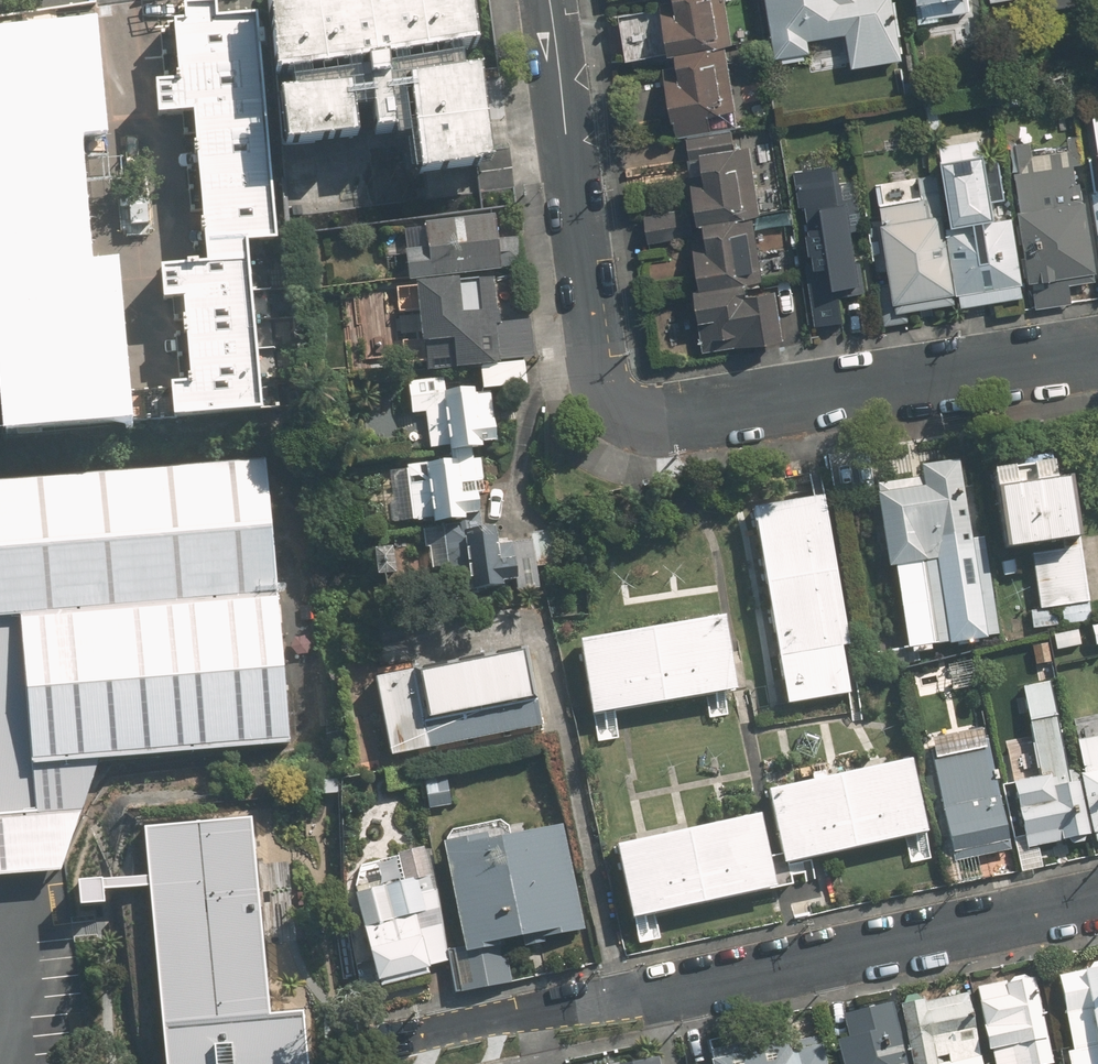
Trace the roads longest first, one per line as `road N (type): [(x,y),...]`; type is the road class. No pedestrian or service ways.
road 1 (residential): [(1097,355),(662,426),(619,415),(600,380),(548,0)]
road 2 (residential): [(1097,900),(689,988),(424,1028)]

